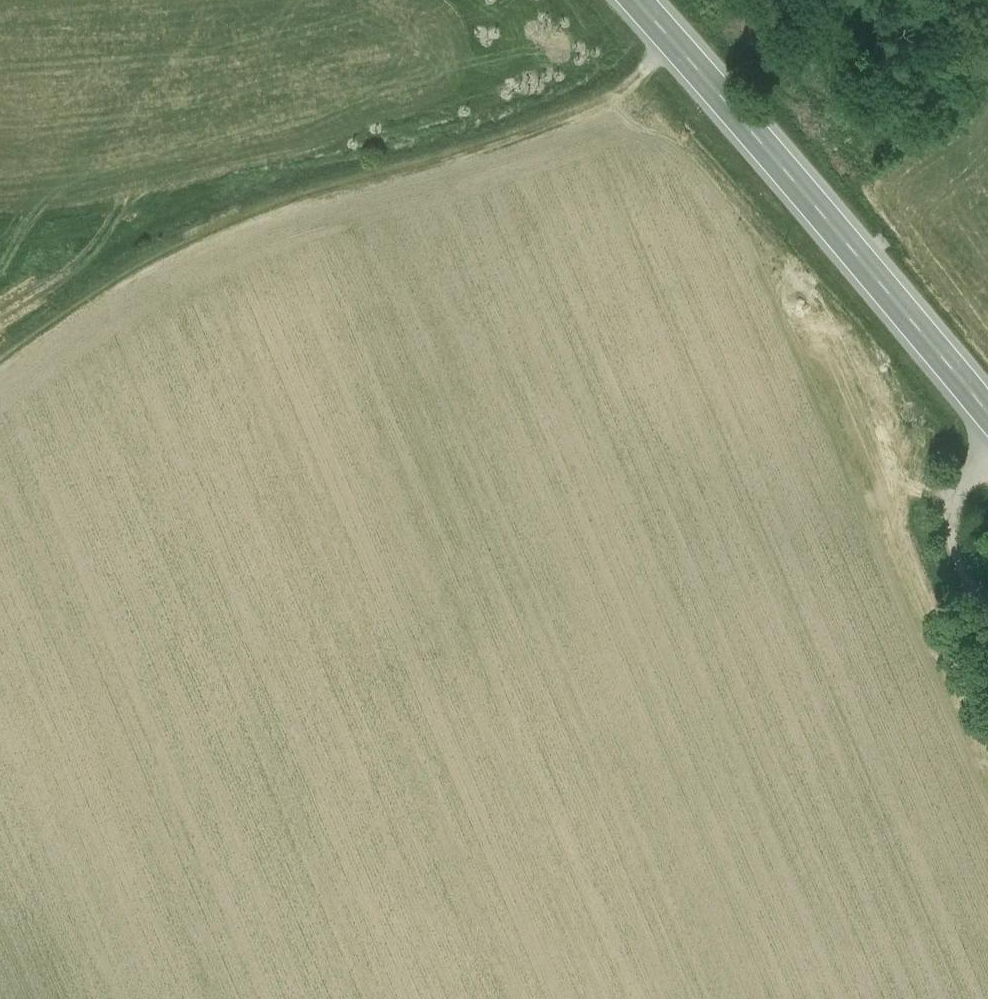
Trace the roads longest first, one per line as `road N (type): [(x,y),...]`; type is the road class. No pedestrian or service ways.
road 1 (secondary): [(636,0),(987,412)]
road 2 (unclassified): [(987,463),(952,502),(949,523),(987,618)]

